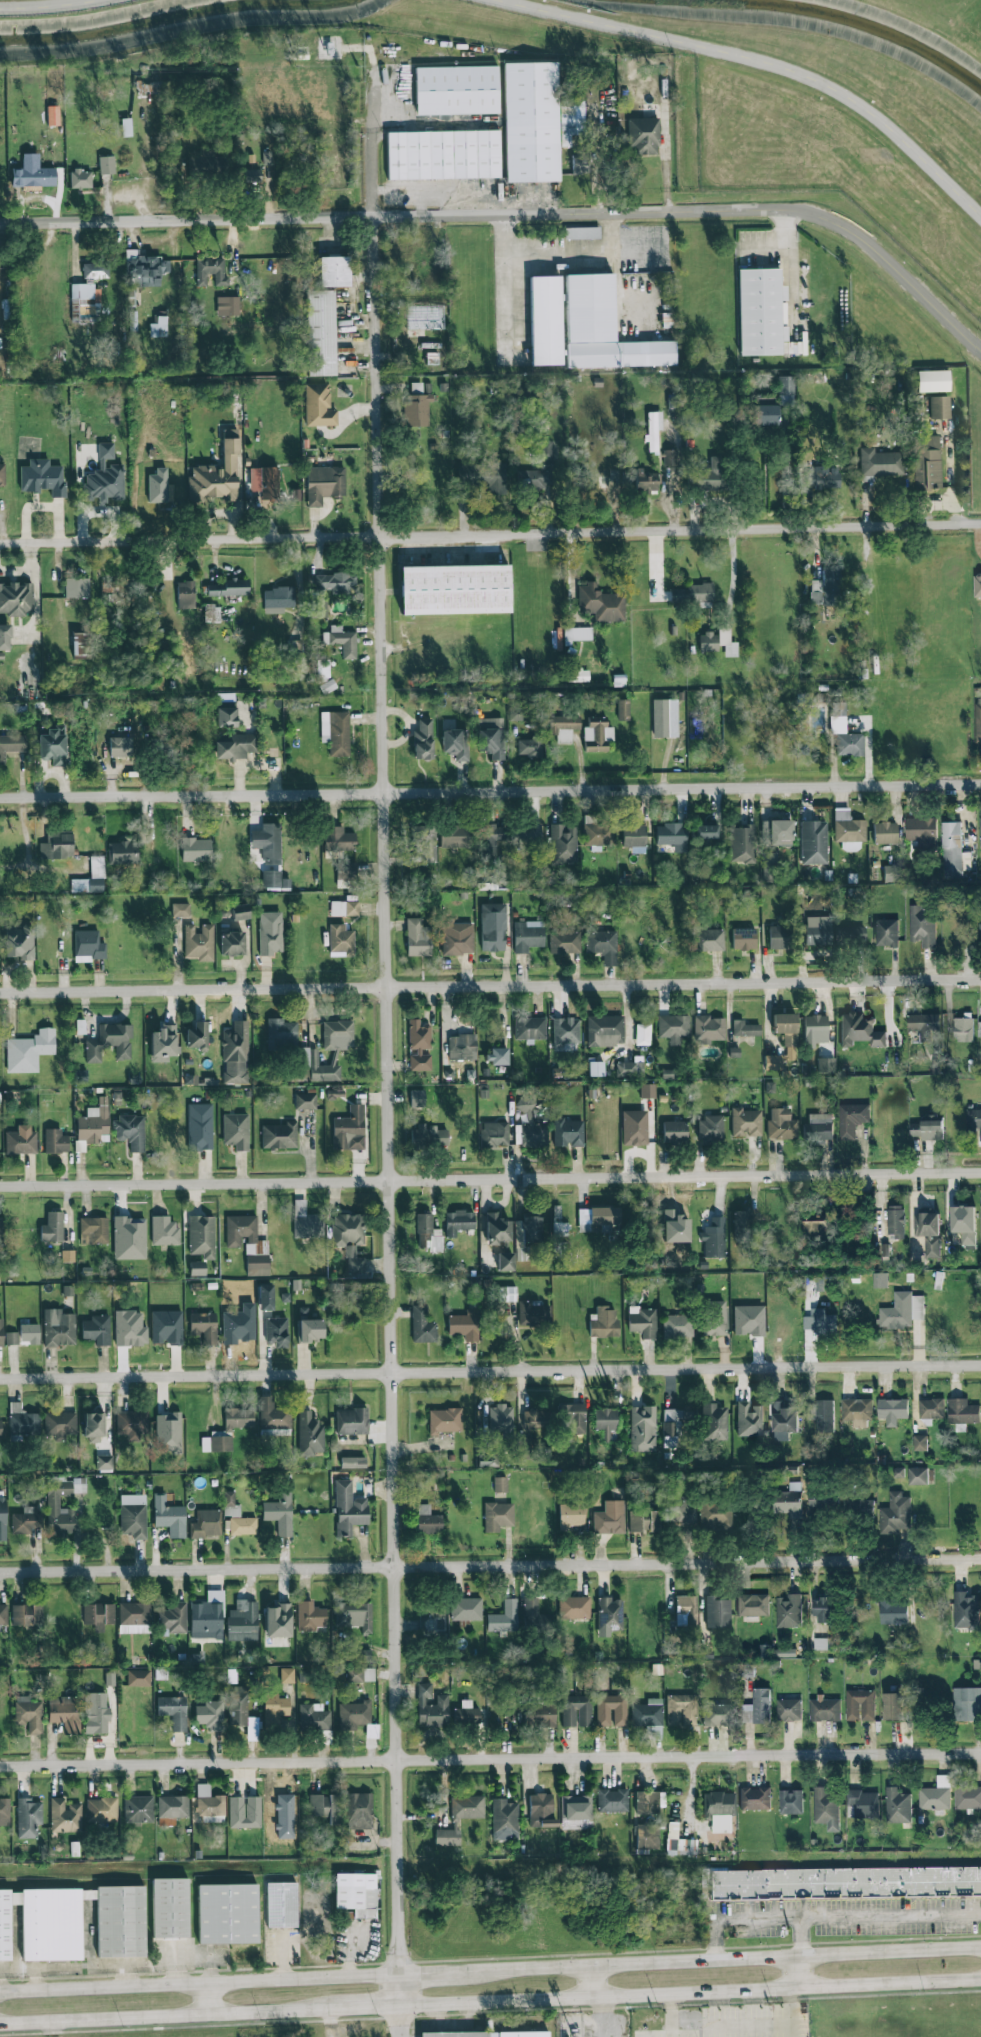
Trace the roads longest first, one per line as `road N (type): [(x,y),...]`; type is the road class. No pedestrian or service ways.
road 1 (residential): [(372,73),(402,2036)]
road 2 (residential): [(0,224),(795,211),(857,237),(980,357)]
road 3 (residential): [(0,542),(980,523)]
road 4 (residential): [(0,1379),(980,1366)]
road 5 (residential): [(0,1186),(980,1173)]
road 6 (residential): [(0,993),(980,980)]
road 7 (residential): [(0,797),(980,785)]
road 8 (residential): [(0,1574),(980,1564)]
road 9 (residential): [(0,1765),(980,1758)]
road 10 (secondary): [(402,2007),(980,1980)]
road 11 (secondary): [(980,1949),(455,1972)]
road 12 (secondary): [(402,1974),(0,1993)]
road 13 (secondary): [(0,2025),(335,2010)]

